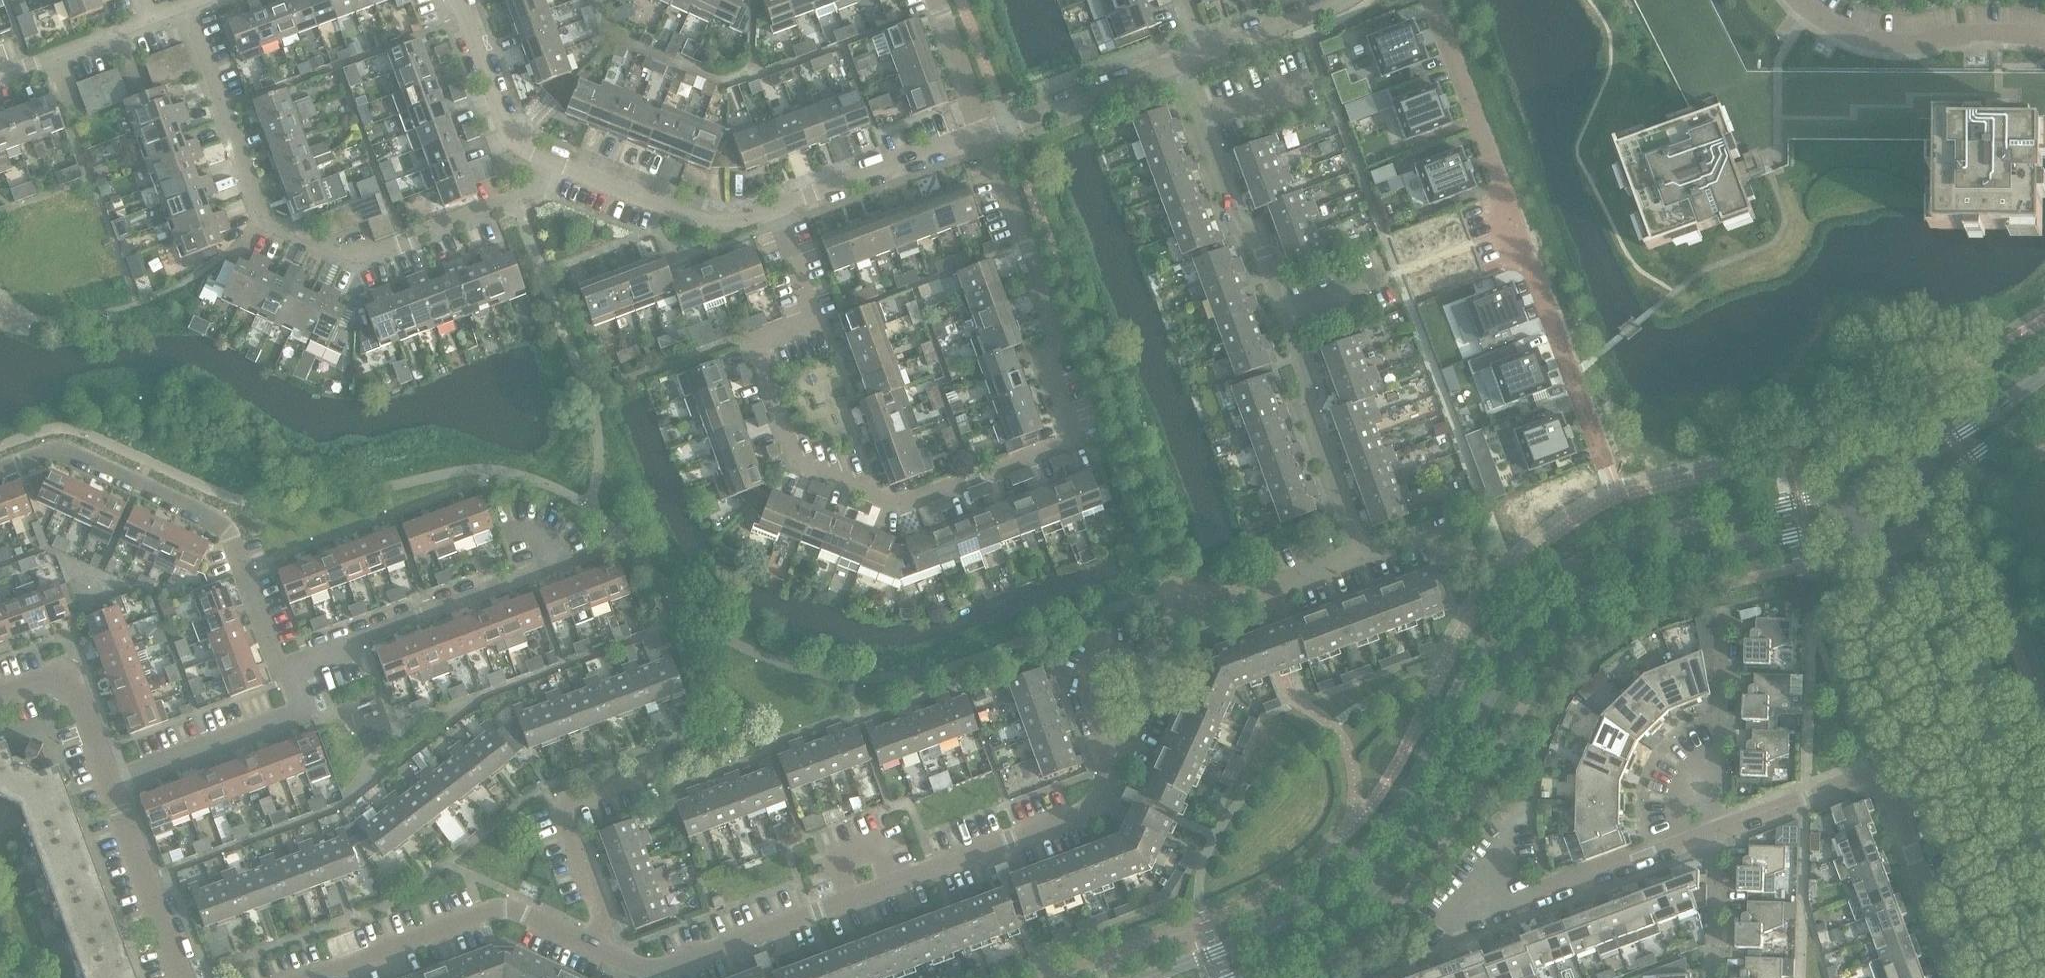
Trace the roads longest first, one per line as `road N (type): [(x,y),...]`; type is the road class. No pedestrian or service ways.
road 1 (residential): [(983,133),(1062,335),(1050,363),(1079,441),(903,505),(796,467),(752,345),(818,321),(774,209)]
road 2 (tertiary): [(1842,486),(1583,556),(1548,575),(1470,673),(1416,781),(1336,878),(1278,921),(1162,977)]
road 3 (tertiary): [(1235,977),(1339,917),(1405,853),(1511,659),(1549,624),(1639,574),(1849,524)]
road 4 (residential): [(592,944),(665,971),(1086,814),(1113,777)]
road 5 (residential): [(549,160),(536,191),(357,259),(267,225),(189,7)]
road 6 (residential): [(1361,560),(1303,413),(1310,389),(1282,314),(1257,246),(1234,223),(1179,64)]
road 7 (residential): [(1431,0),(1614,499)]
road 8 (tertiary): [(1879,544),(2042,977)]
road 9 (residential): [(283,669),(222,520),(64,447),(0,469)]
road 10 (residential): [(1959,977),(1879,774),(1721,830)]
road 11 (tertiary): [(2044,861),(1924,526)]
road 12 (residential): [(283,669),(575,559)]
road 13 (residential): [(317,977),(506,908),(592,944)]
road 14 (residential): [(1800,0),(1853,35),(1888,43),(1982,33),(2044,38)]
road 15 (residential): [(592,944),(602,918),(559,807),(656,771)]
road 16 (residential): [(111,783),(298,713),(283,669)]
road 17 (residential): [(549,160),(710,222),(774,209)]
road 18 (residential): [(1113,777),(1147,685),(1130,659),(1109,657),(1087,677),(1096,727)]
road 19 (residential): [(1721,830),(1730,607)]
road 20 (residential): [(774,209),(983,133)]
road 21 (residential): [(983,133),(1179,64)]
road 22 (residential): [(183,977),(111,783)]
road 23 (residential): [(459,0),(511,138),(549,160)]
road 24 (residential): [(111,783),(71,676),(0,700)]
road 25 (residential): [(1721,830),(1550,890)]
road 26 (residential): [(0,76),(152,20)]
road 27 (residential): [(1203,56),(1346,0)]
road 28 (tertiary): [(2044,378),(1920,464)]
road 29 (unclassified): [(1716,977),(1721,830)]
road 30 (residential): [(983,133),(936,0)]
road 31 (tertiary): [(1933,489),(2044,407)]

